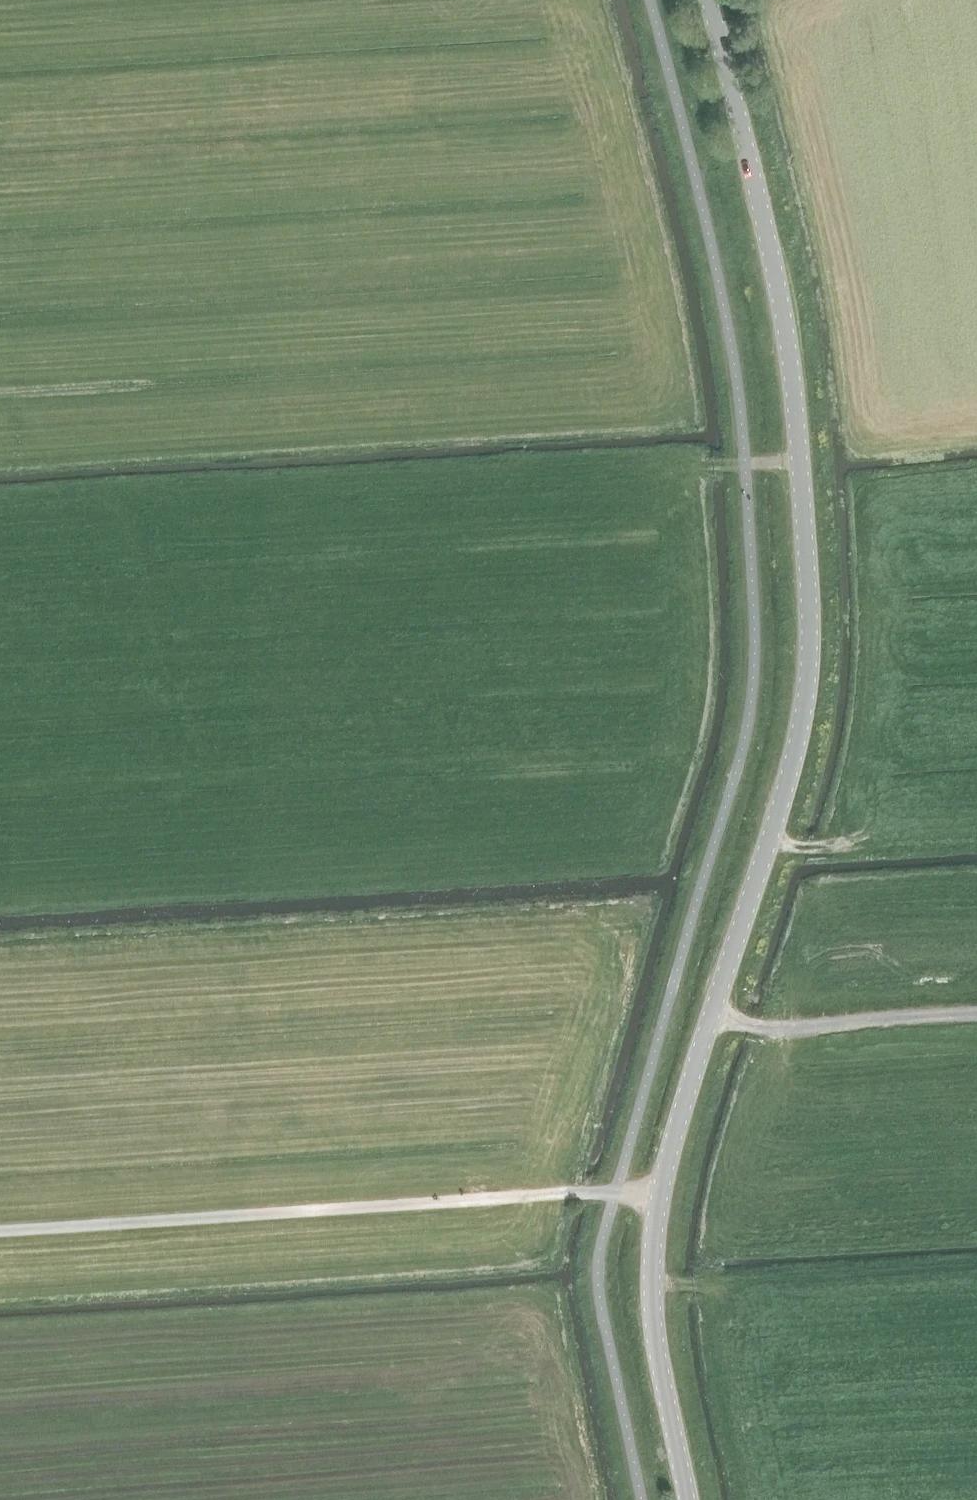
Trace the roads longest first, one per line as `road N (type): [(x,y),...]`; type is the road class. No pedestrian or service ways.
road 1 (secondary): [(722,53),(791,370),(809,643),(789,776),(682,1107),(654,1227),(653,1333),(686,1499)]
road 2 (track): [(711,1014),(769,1028),(976,1015)]

